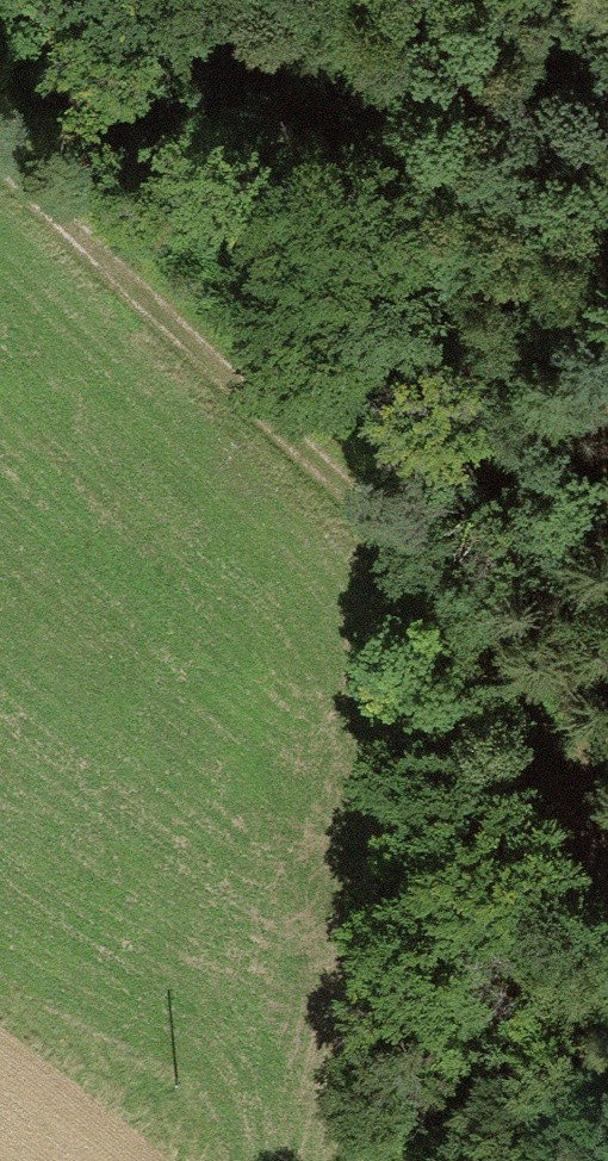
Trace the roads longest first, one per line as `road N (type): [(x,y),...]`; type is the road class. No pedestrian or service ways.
road 1 (track): [(253,0),(469,359),(607,905)]
road 2 (track): [(0,159),(397,548),(488,688),(607,905)]

